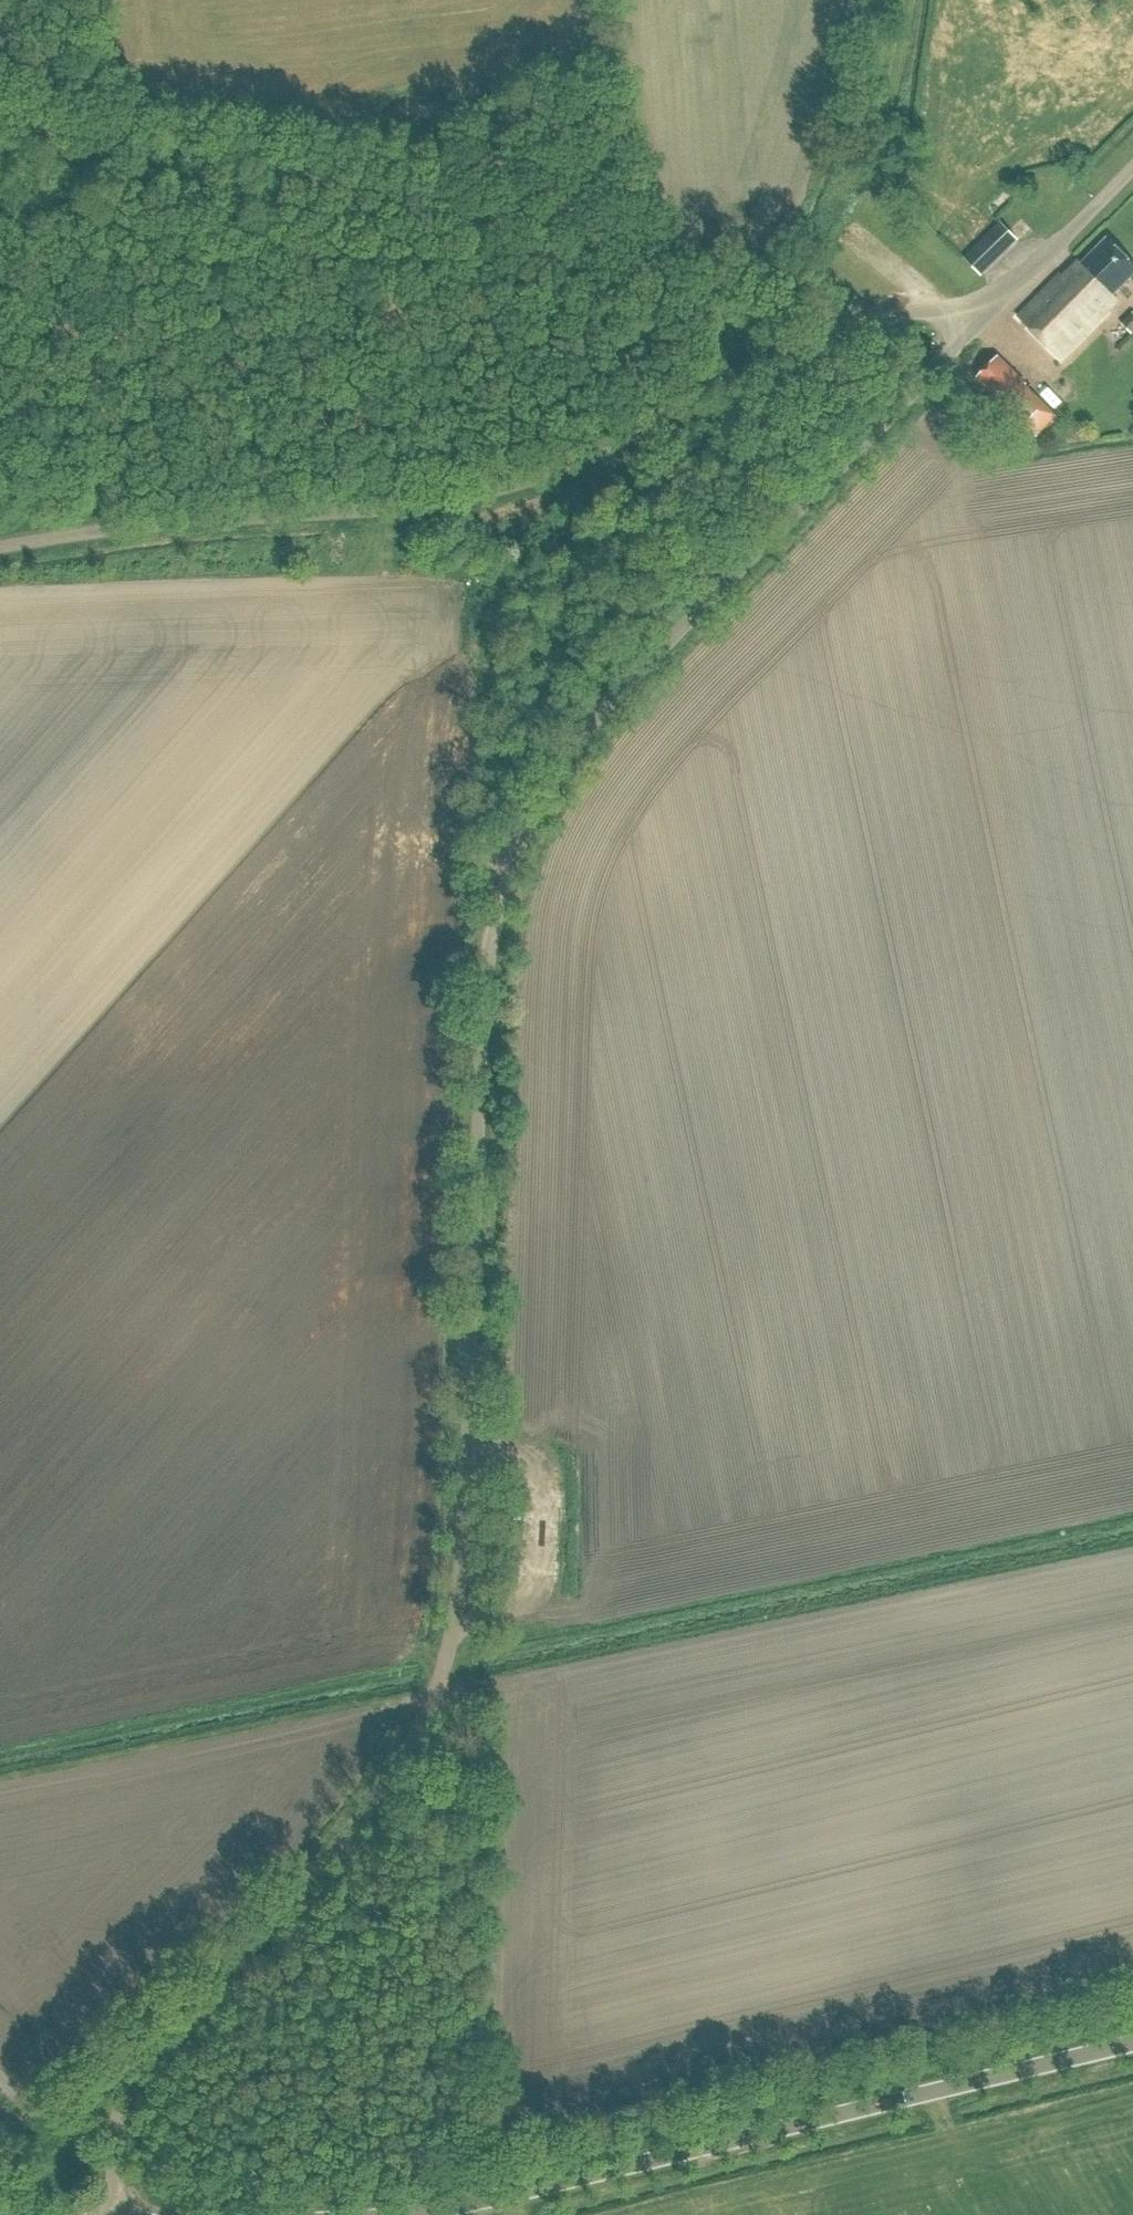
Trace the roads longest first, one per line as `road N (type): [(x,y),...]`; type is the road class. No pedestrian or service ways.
road 1 (unclassified): [(114,2214),(128,2074),(387,1788),(445,1658),(460,1560),(492,1013),(534,854),(569,790),(976,322)]
road 2 (unclassified): [(976,322),(938,309),(801,346),(571,466),(500,489),(408,507),(0,547)]
road 3 (tertiary): [(390,2214),(1132,2042)]
road 4 (track): [(430,1699),(0,1786)]
road 5 (unclassified): [(976,322),(1132,165)]

